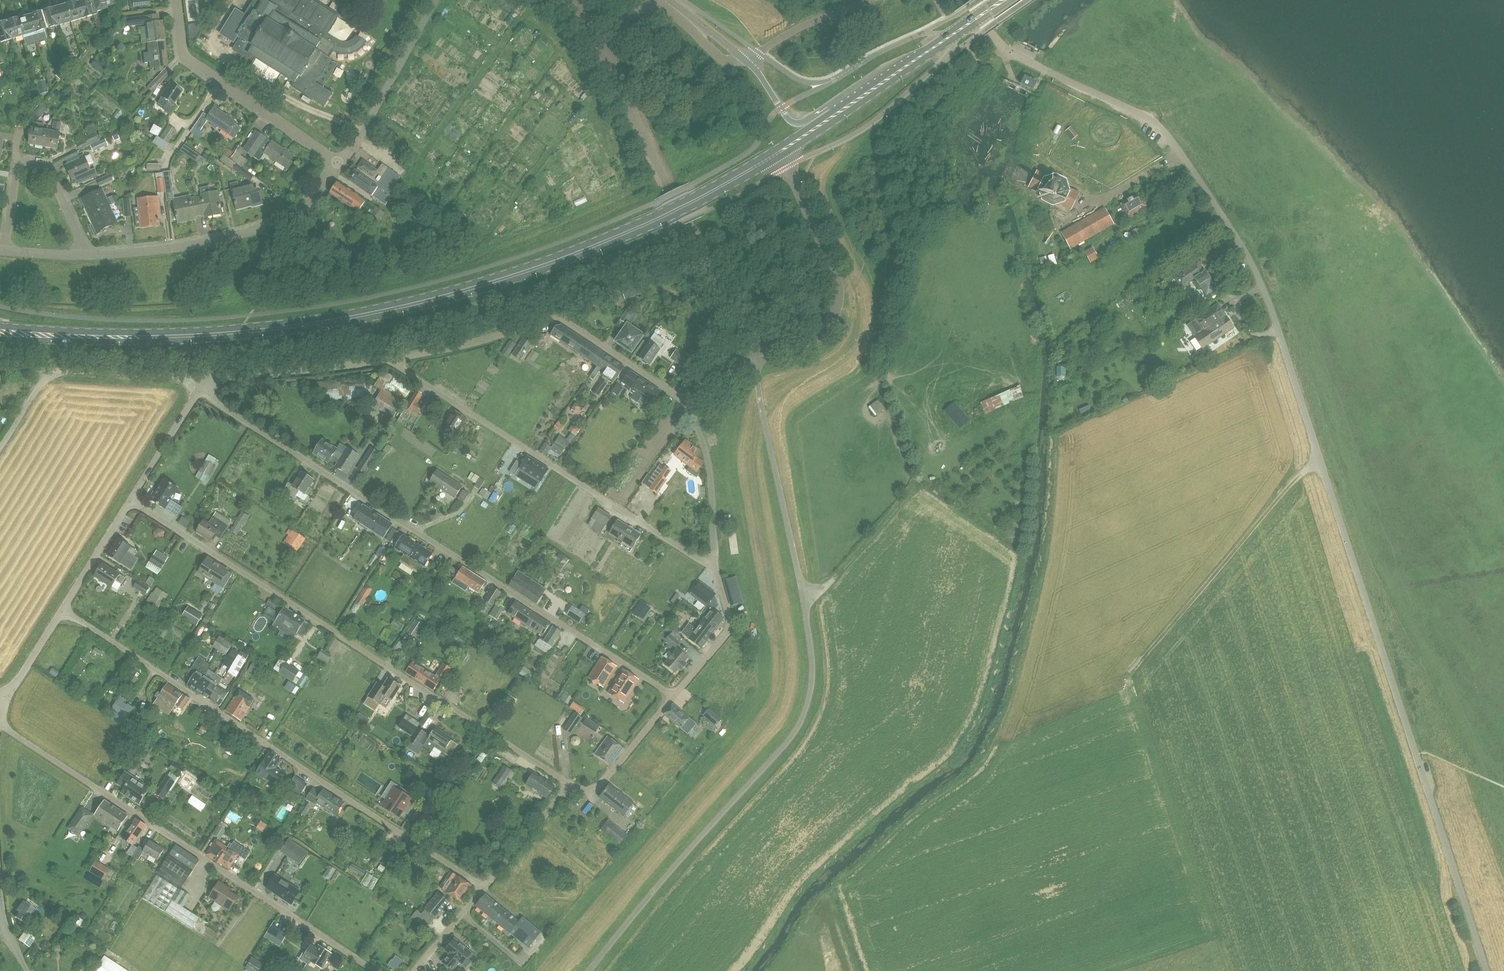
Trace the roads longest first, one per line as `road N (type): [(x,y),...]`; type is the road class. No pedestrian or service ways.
road 1 (unclassified): [(1486,970),(1264,287),(1168,135),(1009,53),(970,0)]
road 2 (primary): [(779,152),(575,253),(427,300),(238,332),(12,332)]
road 3 (unclassified): [(589,970),(808,709),(809,636),(752,351)]
road 4 (residential): [(674,695),(218,403),(205,387)]
road 5 (residential): [(577,790),(131,500)]
road 6 (residential): [(485,886),(62,608)]
road 7 (residential): [(375,970),(0,723)]
road 8 (residential): [(714,566),(401,368),(395,357)]
road 9 (residential): [(685,401),(560,318),(395,357)]
road 10 (residential): [(341,164),(305,204),(274,223),(177,247),(82,255)]
road 11 (track): [(1319,454),(1157,647)]
road 12 (residential): [(341,164),(185,56),(176,0)]
road 13 (tertiary): [(778,345),(816,337),(838,291),(779,152)]
road 14 (unclassified): [(205,387),(187,375),(0,367)]
road 15 (residential): [(82,255),(48,169),(28,162),(16,171),(4,250)]
road 16 (residential): [(395,357),(219,378),(205,387)]
road 17 (tertiary): [(693,233),(605,64)]
road 18 (residential): [(341,164),(435,0)]
road 19 (residential): [(714,566),(708,457),(685,401)]
road 20 (primary): [(956,31),(822,122)]
road 21 (residential): [(674,695),(728,632),(714,566)]
road 22 (residential): [(577,790),(601,784),(674,695)]
road 23 (unclassified): [(747,58),(872,0)]
road 24 (residential): [(205,387),(131,500)]
road 25 (residential): [(485,886),(559,798),(577,790)]
road 26 (residential): [(131,500),(62,608)]

